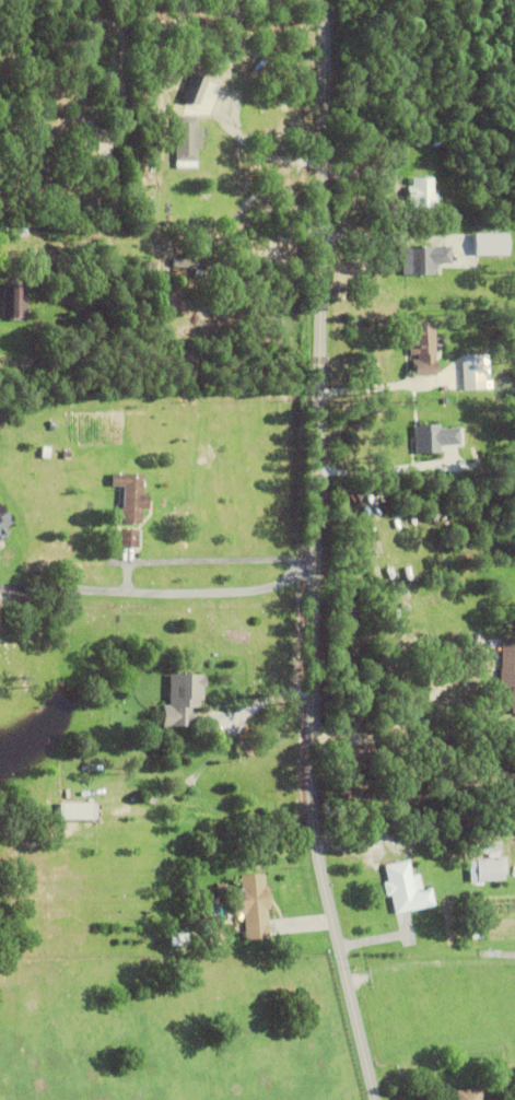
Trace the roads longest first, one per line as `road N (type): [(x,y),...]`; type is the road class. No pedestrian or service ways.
road 1 (residential): [(377,1099),(327,896),(315,789),(328,86),(320,0)]

